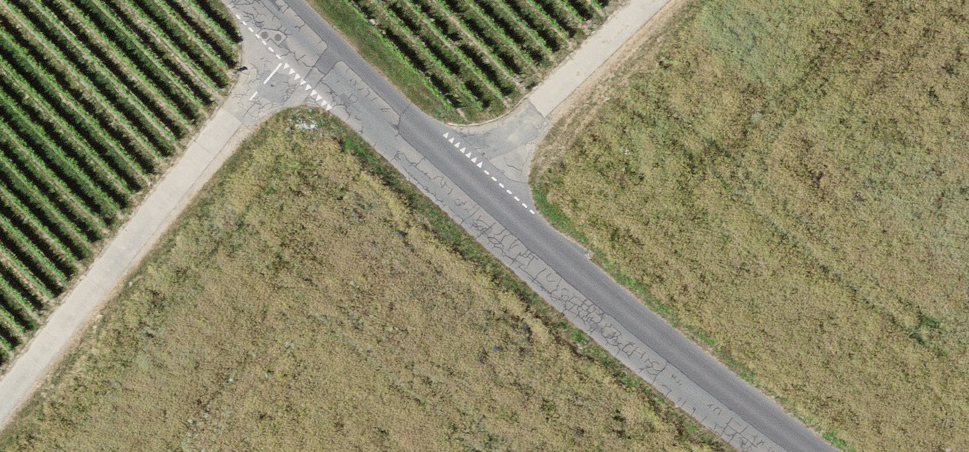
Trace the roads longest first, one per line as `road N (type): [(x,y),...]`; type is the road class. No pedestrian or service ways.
road 1 (tertiary): [(793,451),(675,371),(463,191),(257,0)]
road 2 (track): [(300,43),(0,415)]
road 3 (track): [(663,0),(463,191)]

